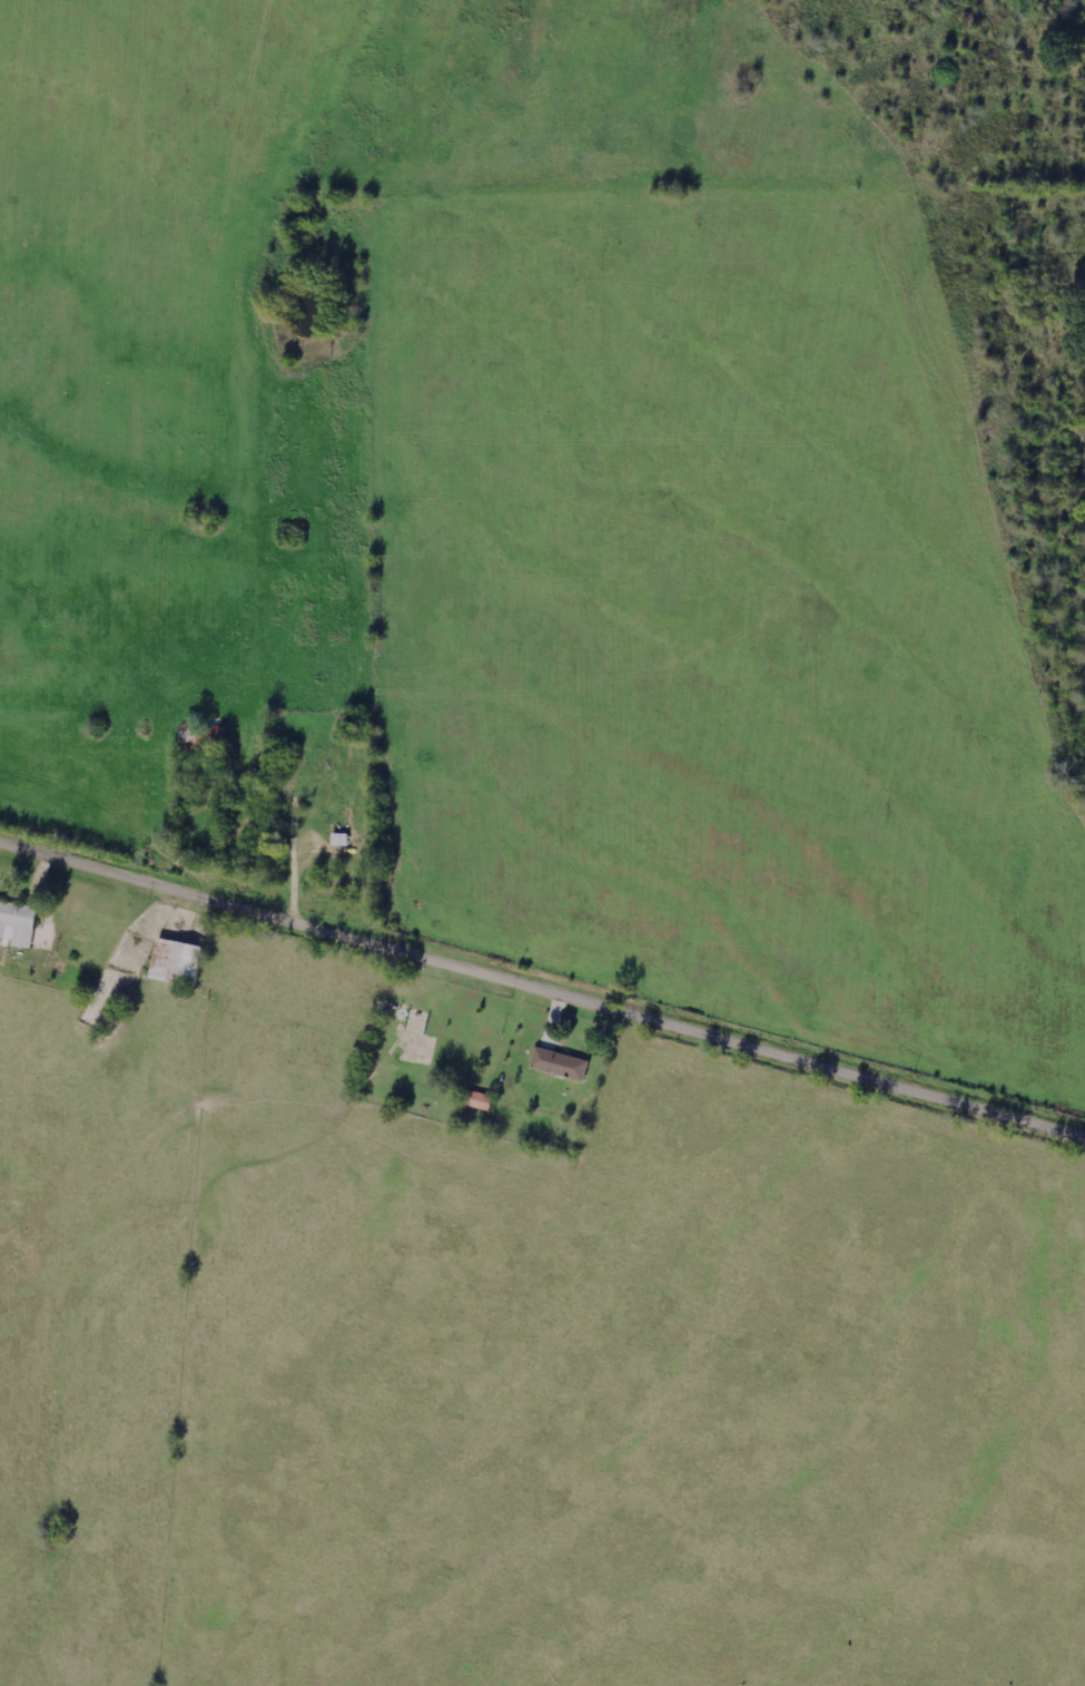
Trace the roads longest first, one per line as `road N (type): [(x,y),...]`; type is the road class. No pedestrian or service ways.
road 1 (residential): [(1084,1138),(0,845)]

